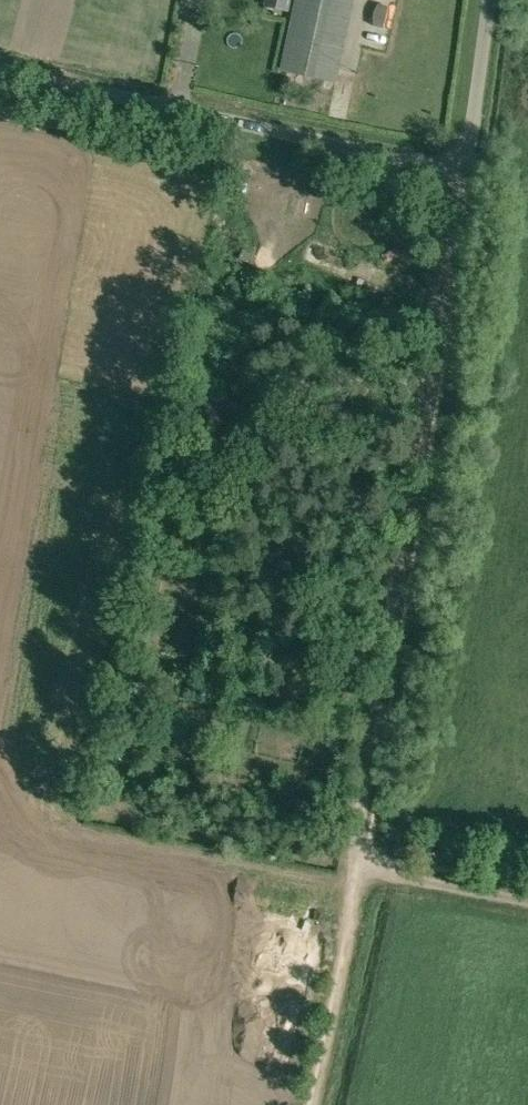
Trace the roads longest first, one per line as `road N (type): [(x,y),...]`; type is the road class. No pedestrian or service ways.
road 1 (track): [(362,869),(465,174)]
road 2 (unclassified): [(0,74),(465,174),(490,0)]
road 3 (track): [(316,1104),(362,869)]
road 4 (track): [(527,902),(362,869)]

